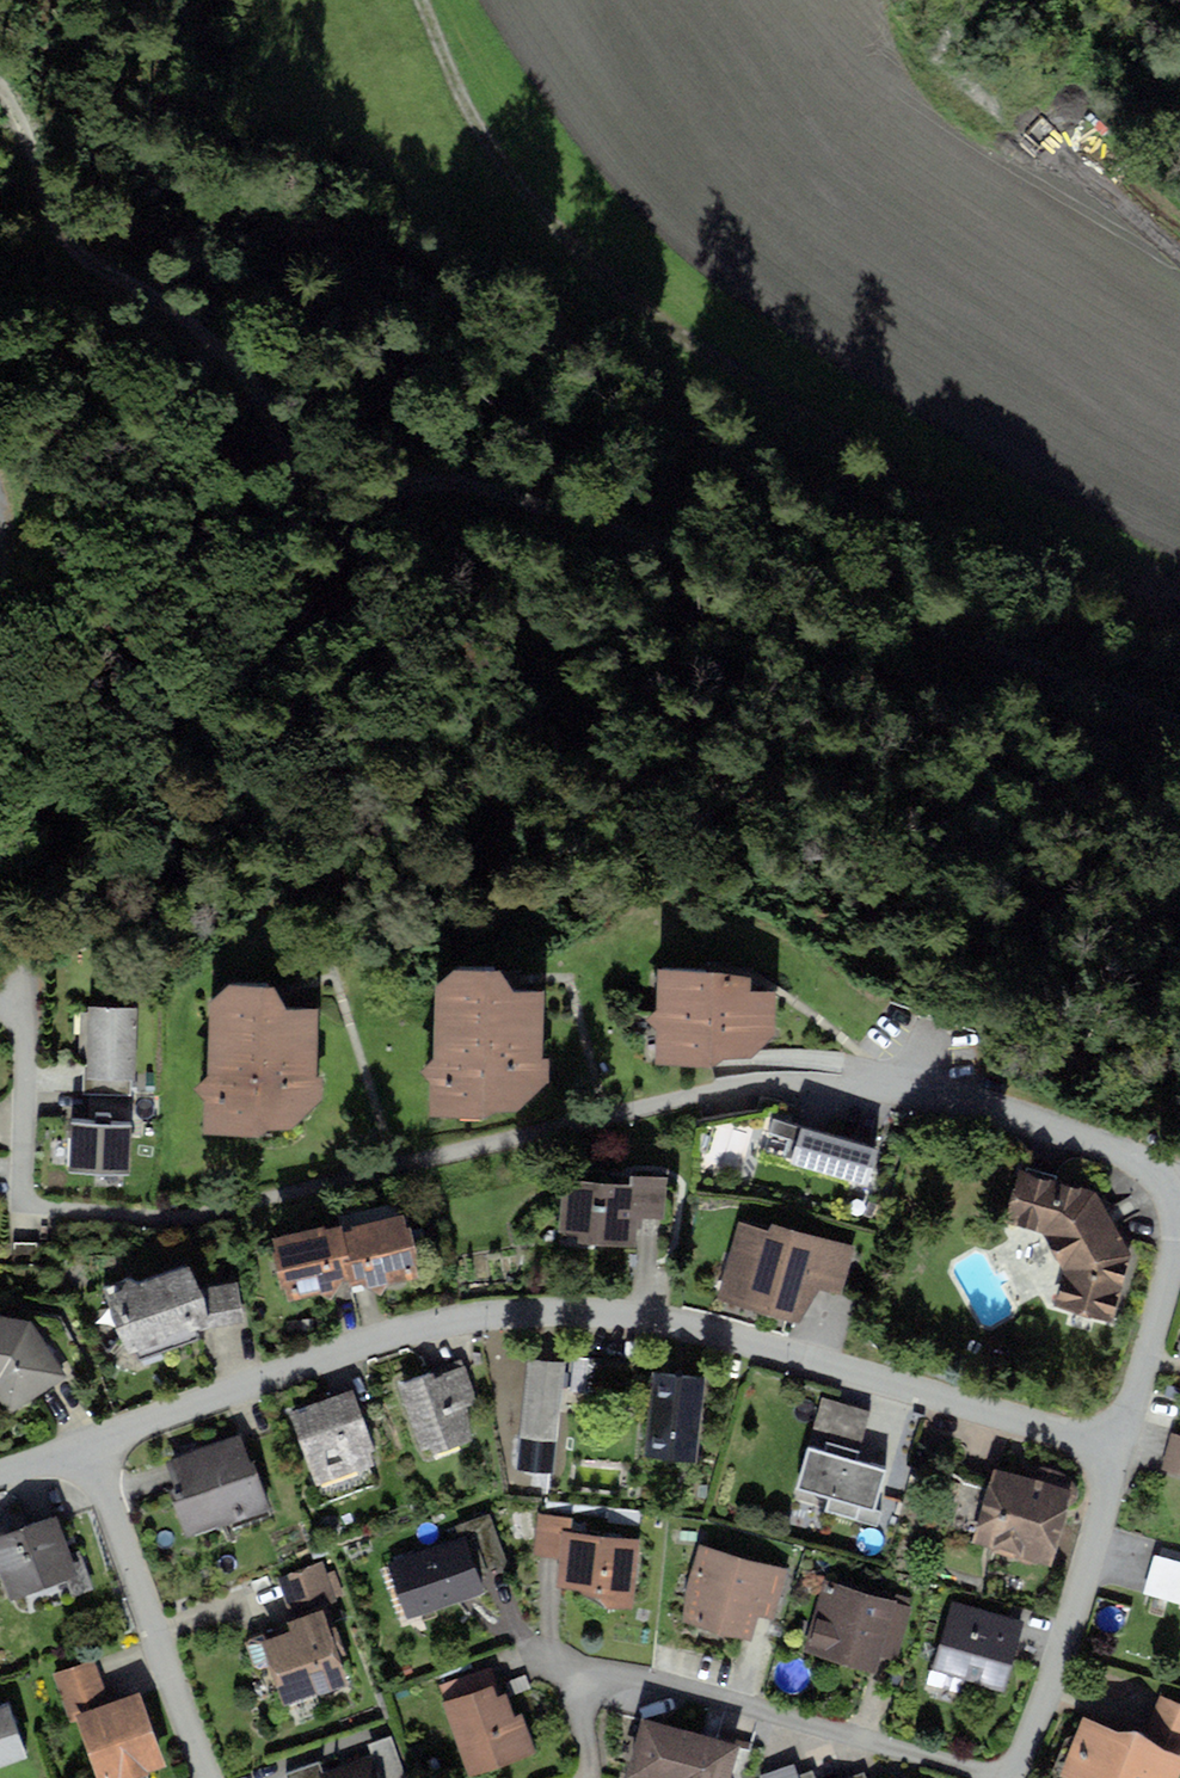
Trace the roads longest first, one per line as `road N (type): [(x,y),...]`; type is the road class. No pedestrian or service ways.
road 1 (residential): [(27,1207),(175,1218),(756,1086),(922,1096),(1129,1153),(1171,1188),(1179,1234),(1122,1444)]
road 2 (track): [(1179,720),(800,603),(495,491),(337,514),(286,461),(250,374),(47,206),(0,103)]
road 3 (residential): [(95,1440),(375,1336),(557,1311),(679,1321),(1122,1444)]
road 4 (track): [(1179,624),(872,465),(648,321),(539,215),(474,121),(419,0)]
road 5 (residential): [(95,1440),(208,1777)]
road 6 (residential): [(1006,1777),(1067,1635),(1122,1444)]
road 7 (residential): [(27,1207),(22,1022),(0,1004)]

